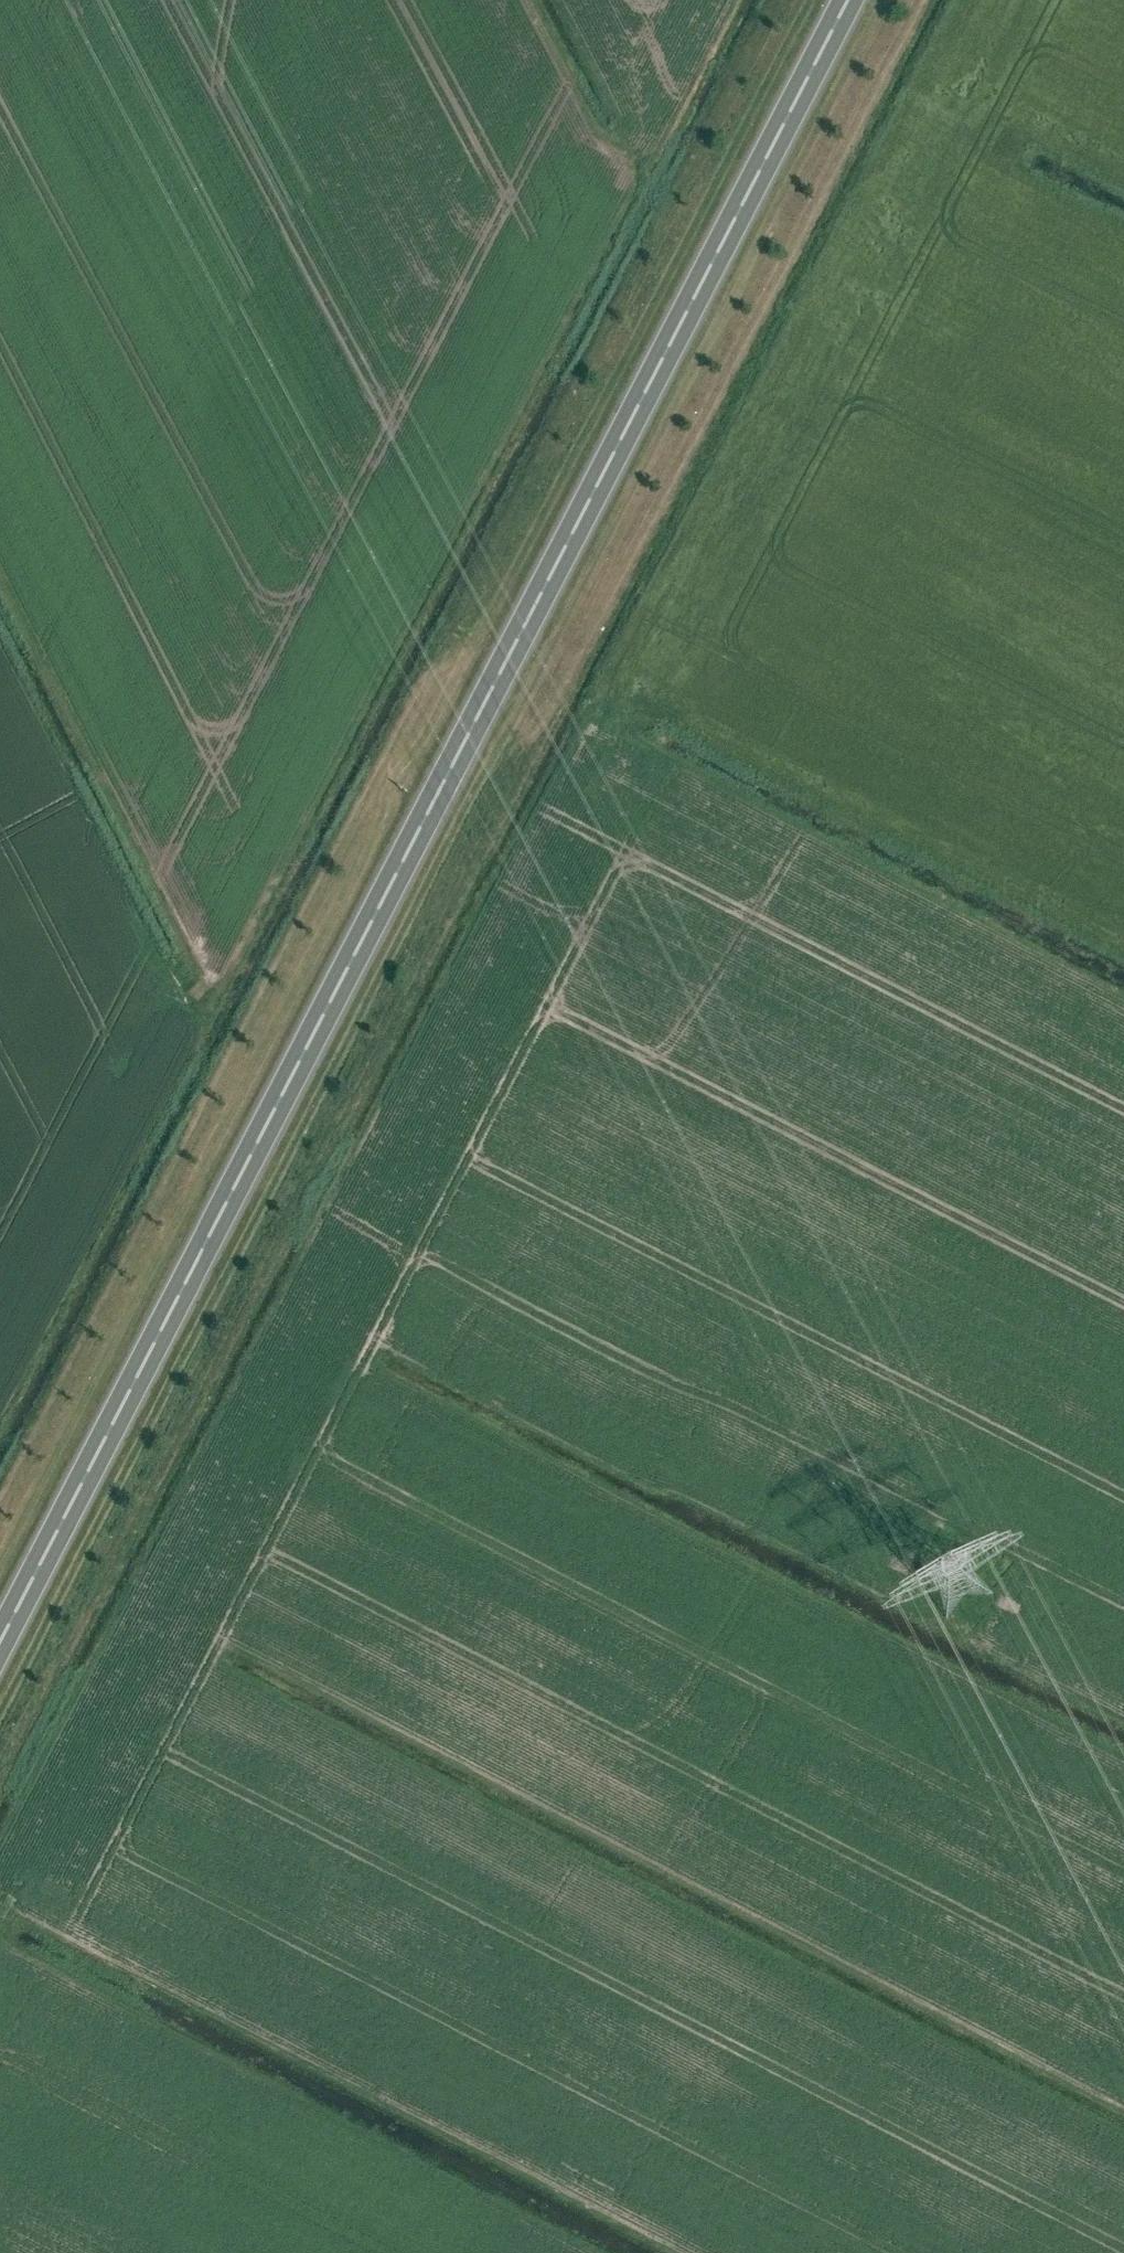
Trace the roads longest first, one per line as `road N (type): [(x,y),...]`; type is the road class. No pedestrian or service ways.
road 1 (trunk): [(0,1663),(859,0)]

